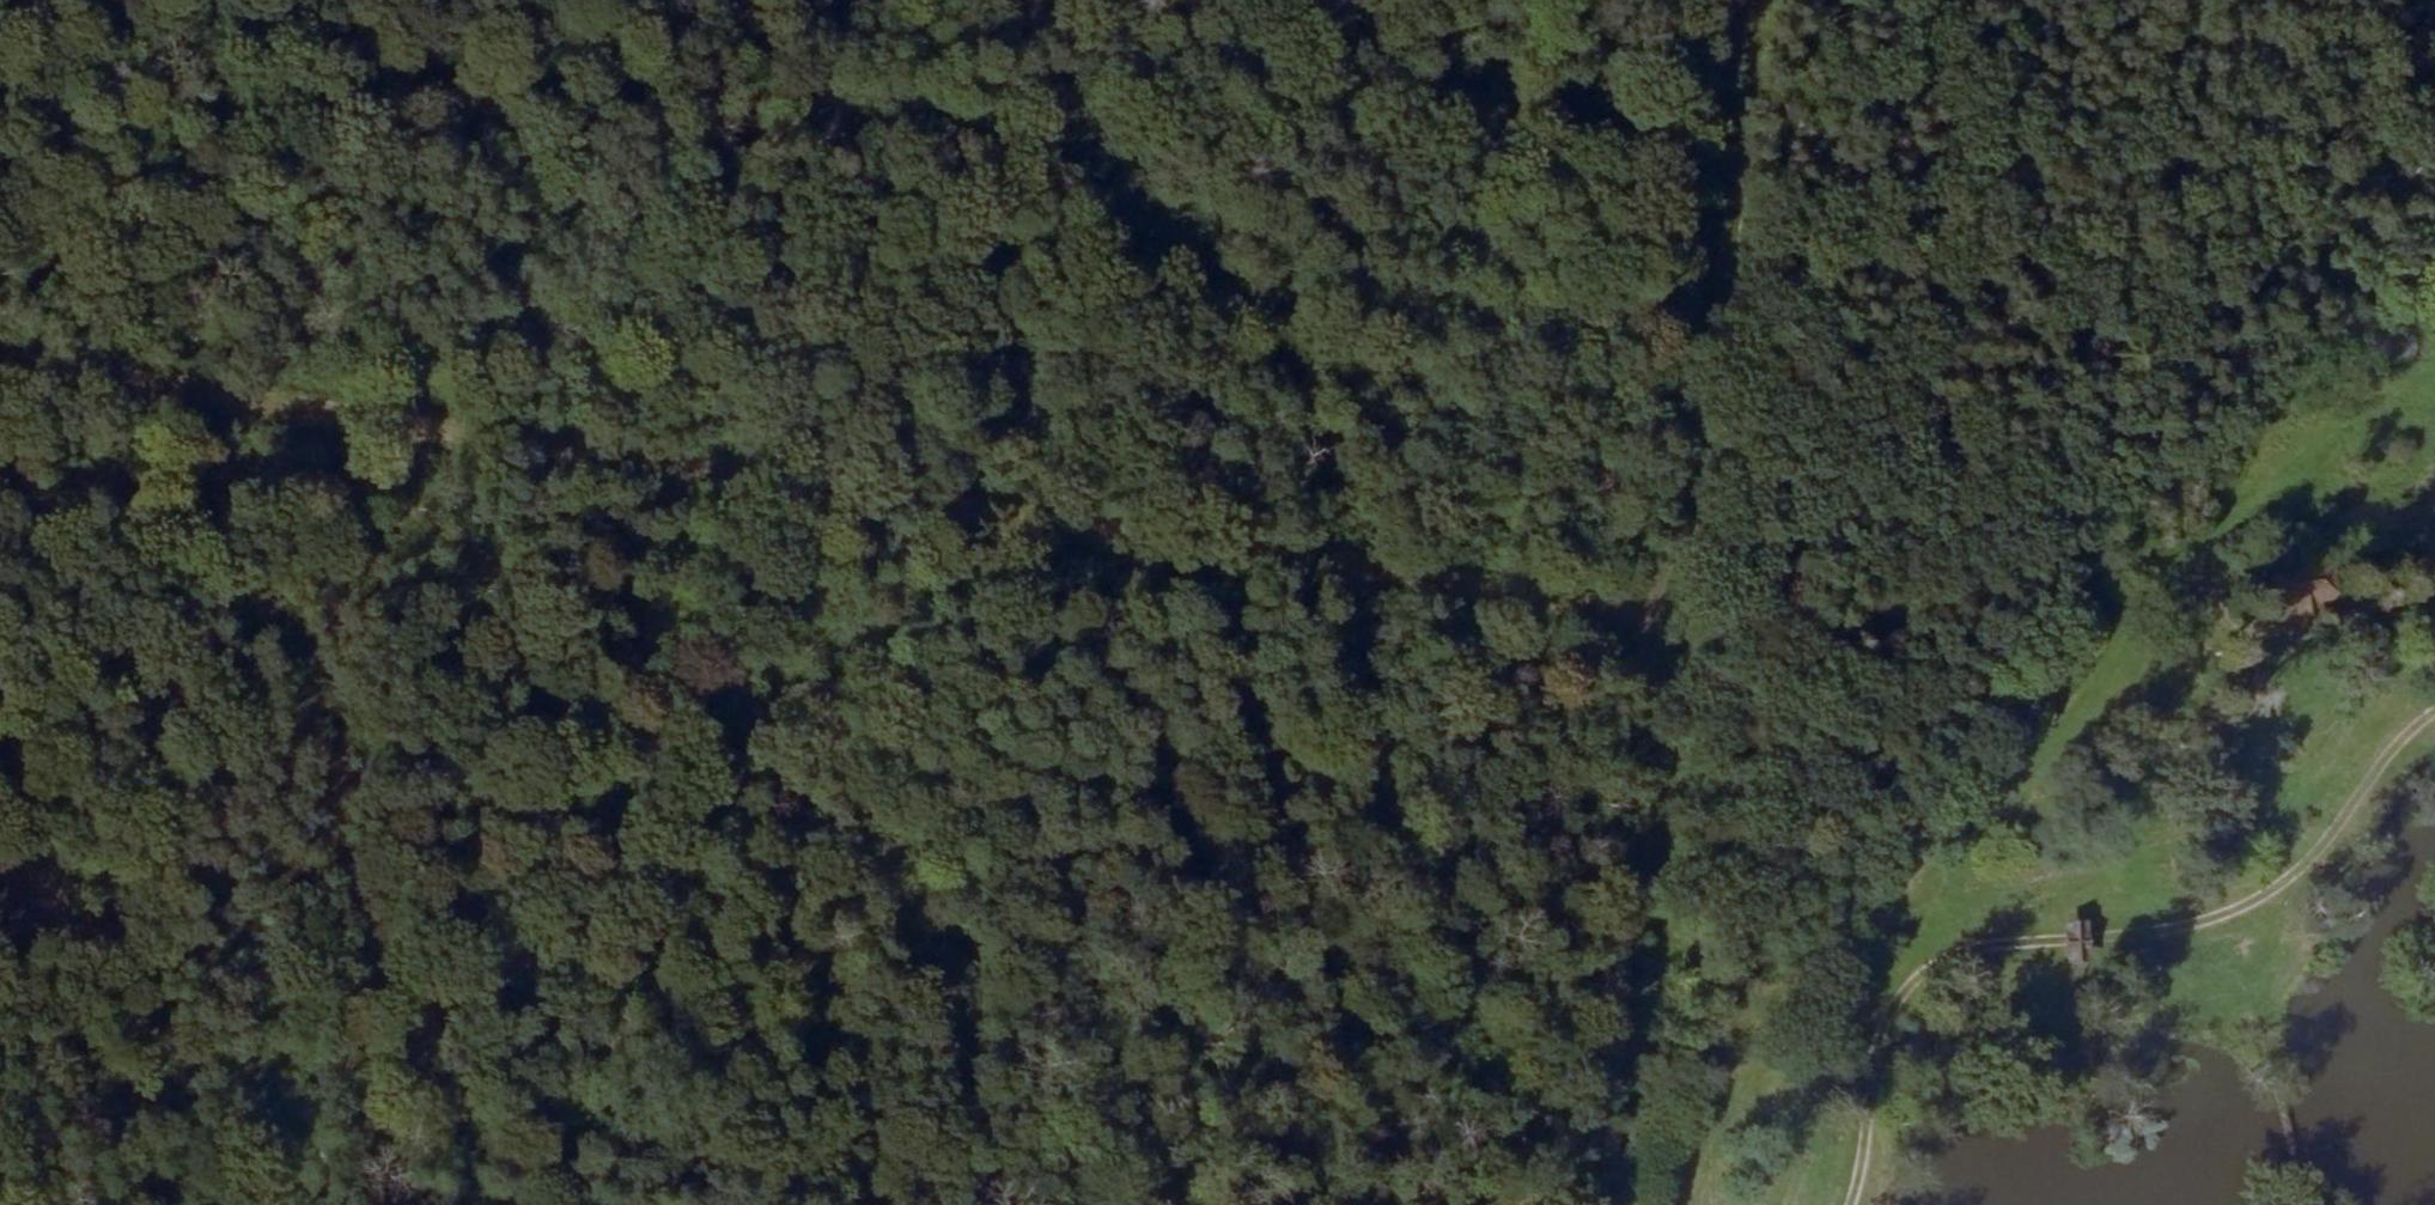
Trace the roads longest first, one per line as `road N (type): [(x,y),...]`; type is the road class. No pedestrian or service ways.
road 1 (unclassified): [(2347,807),(2298,878),(2211,919),(2141,939),(1964,953),(1907,975),(1889,998),(1867,1063),(1844,1204)]
road 2 (unclassified): [(2347,807),(2388,744),(2434,708)]

